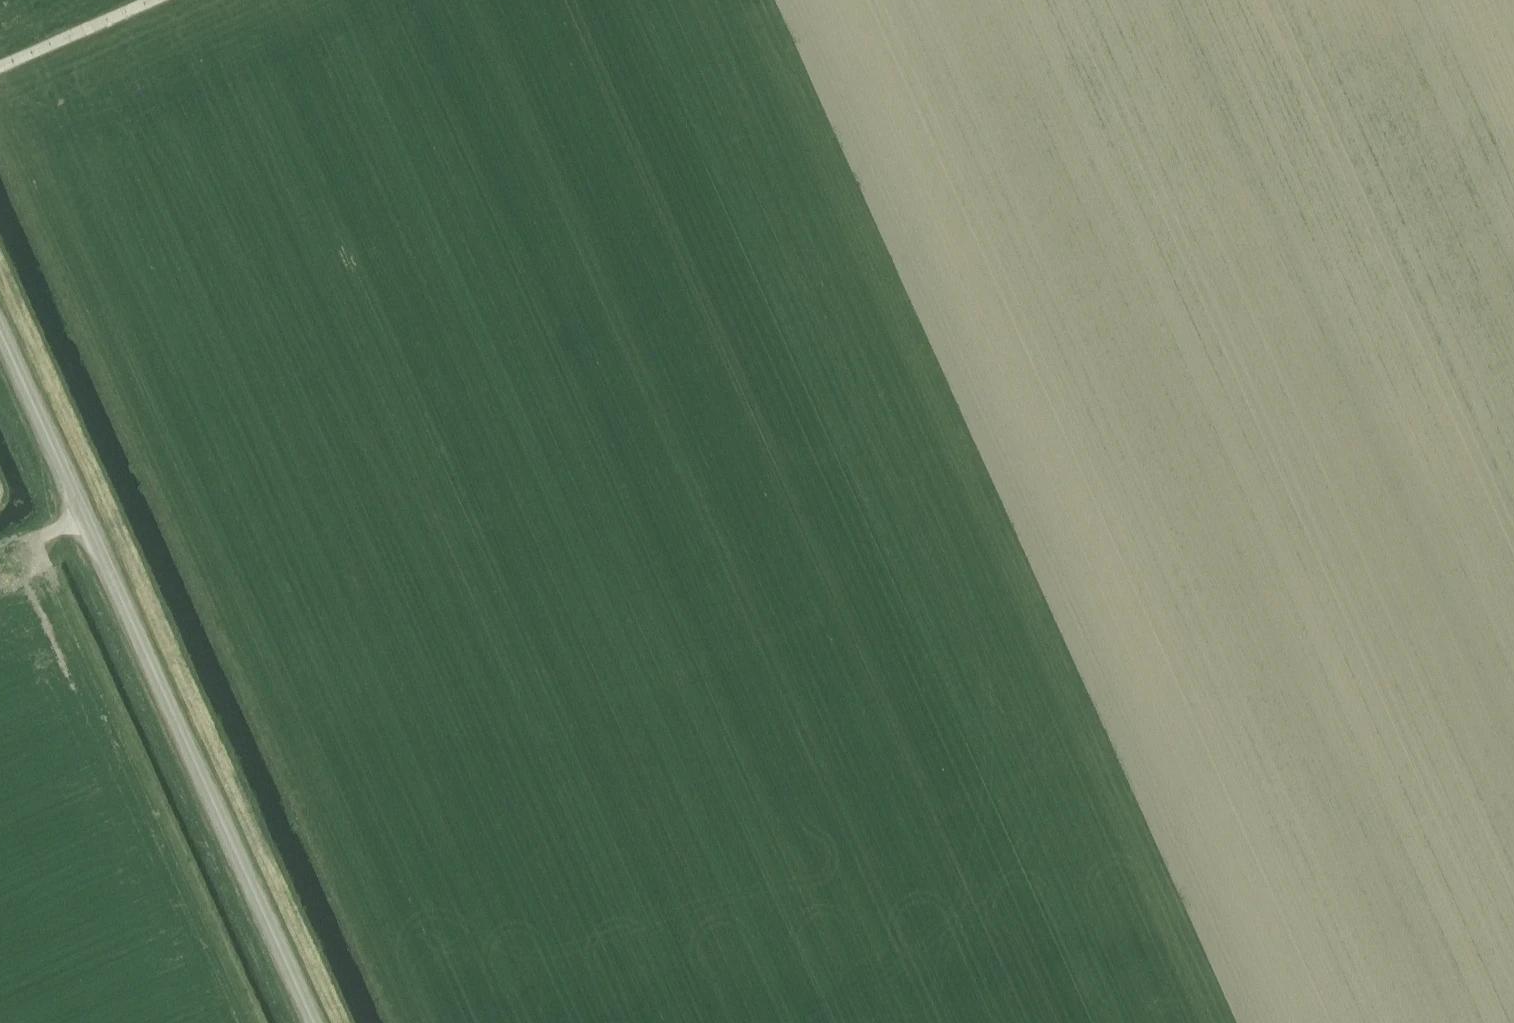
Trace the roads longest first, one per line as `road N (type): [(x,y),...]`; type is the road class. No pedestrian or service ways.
road 1 (unclassified): [(298,1022),(0,333)]

